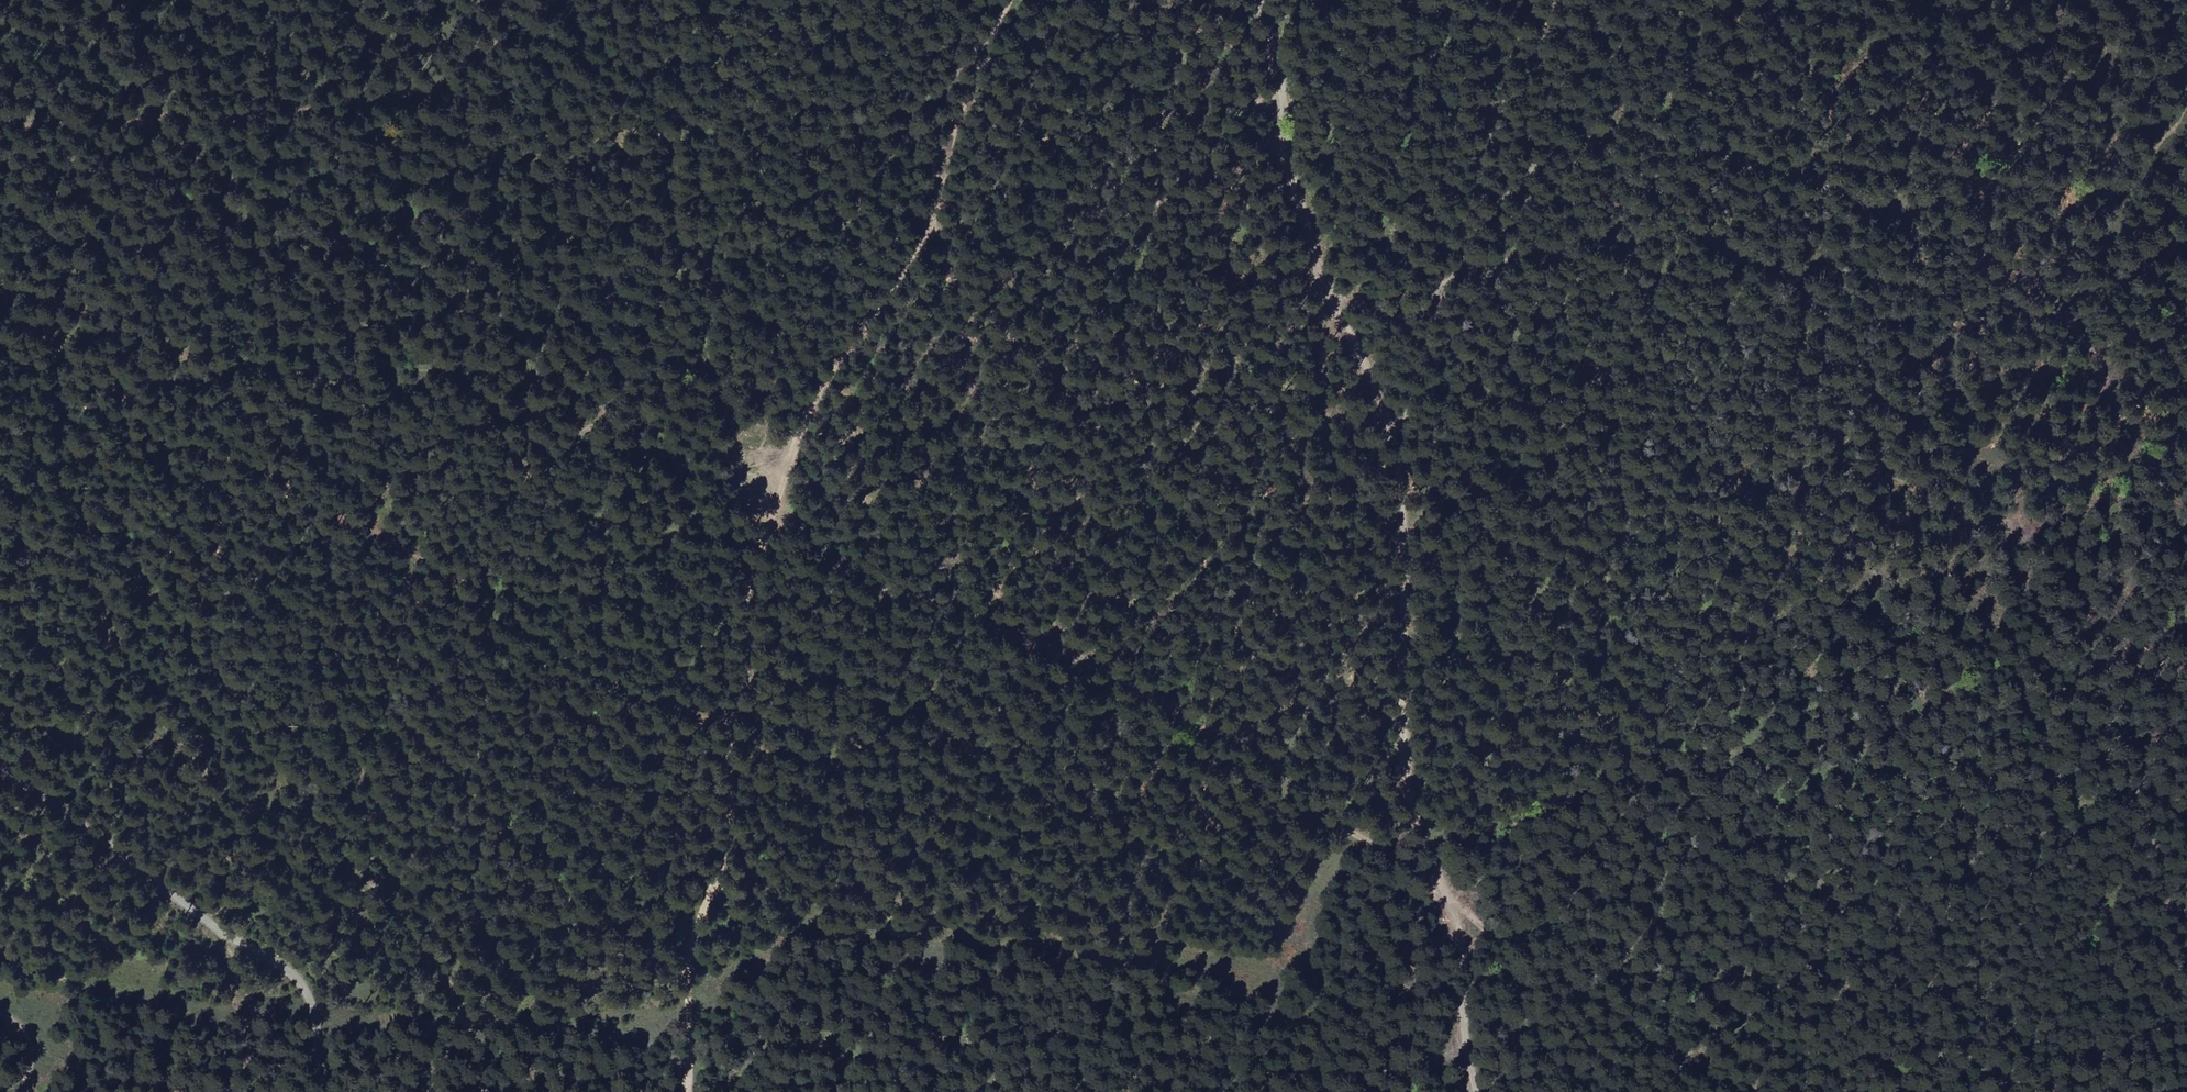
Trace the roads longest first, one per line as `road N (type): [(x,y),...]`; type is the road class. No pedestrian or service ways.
road 1 (track): [(1014,0),(982,60),(934,232),(774,511),(743,640),(726,831),(688,961),(690,1091)]
road 2 (track): [(1476,1091),(1462,960),(1413,788),(1398,656),(1395,444),(1309,235),(1289,167),(1262,0)]
road 3 (track): [(0,111),(64,121),(421,91),(545,0)]
road 4 (track): [(333,1091),(313,1017),(276,963),(122,863),(0,770)]
road 5 (track): [(26,1091),(36,1053),(31,1014),(0,988)]

